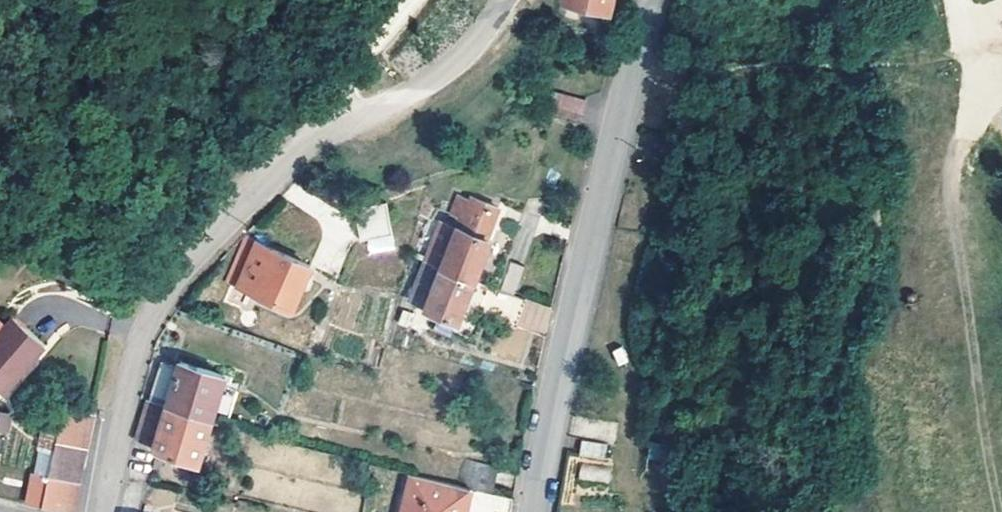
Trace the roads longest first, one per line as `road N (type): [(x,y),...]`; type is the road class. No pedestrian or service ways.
road 1 (residential): [(502,0),(468,54),(319,135),(192,255),(143,335),(105,511)]
road 2 (residential): [(538,511),(578,292),(652,0)]
road 3 (track): [(1001,505),(953,202),(960,155),(990,81)]
road 4 (track): [(427,0),(325,111),(319,135)]

